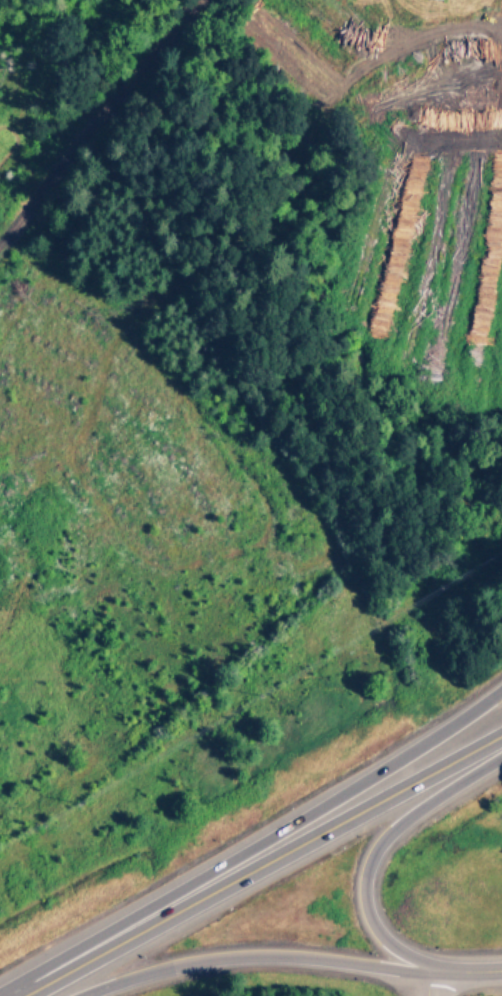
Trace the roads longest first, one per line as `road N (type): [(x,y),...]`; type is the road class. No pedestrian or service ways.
road 1 (trunk): [(501,691),(3,995)]
road 2 (trunk): [(24,995),(501,734)]
road 3 (trunk): [(86,995),(243,955),(432,972)]
road 4 (trunk): [(432,972),(374,926),(365,874),(373,850),(400,824),(501,756)]

